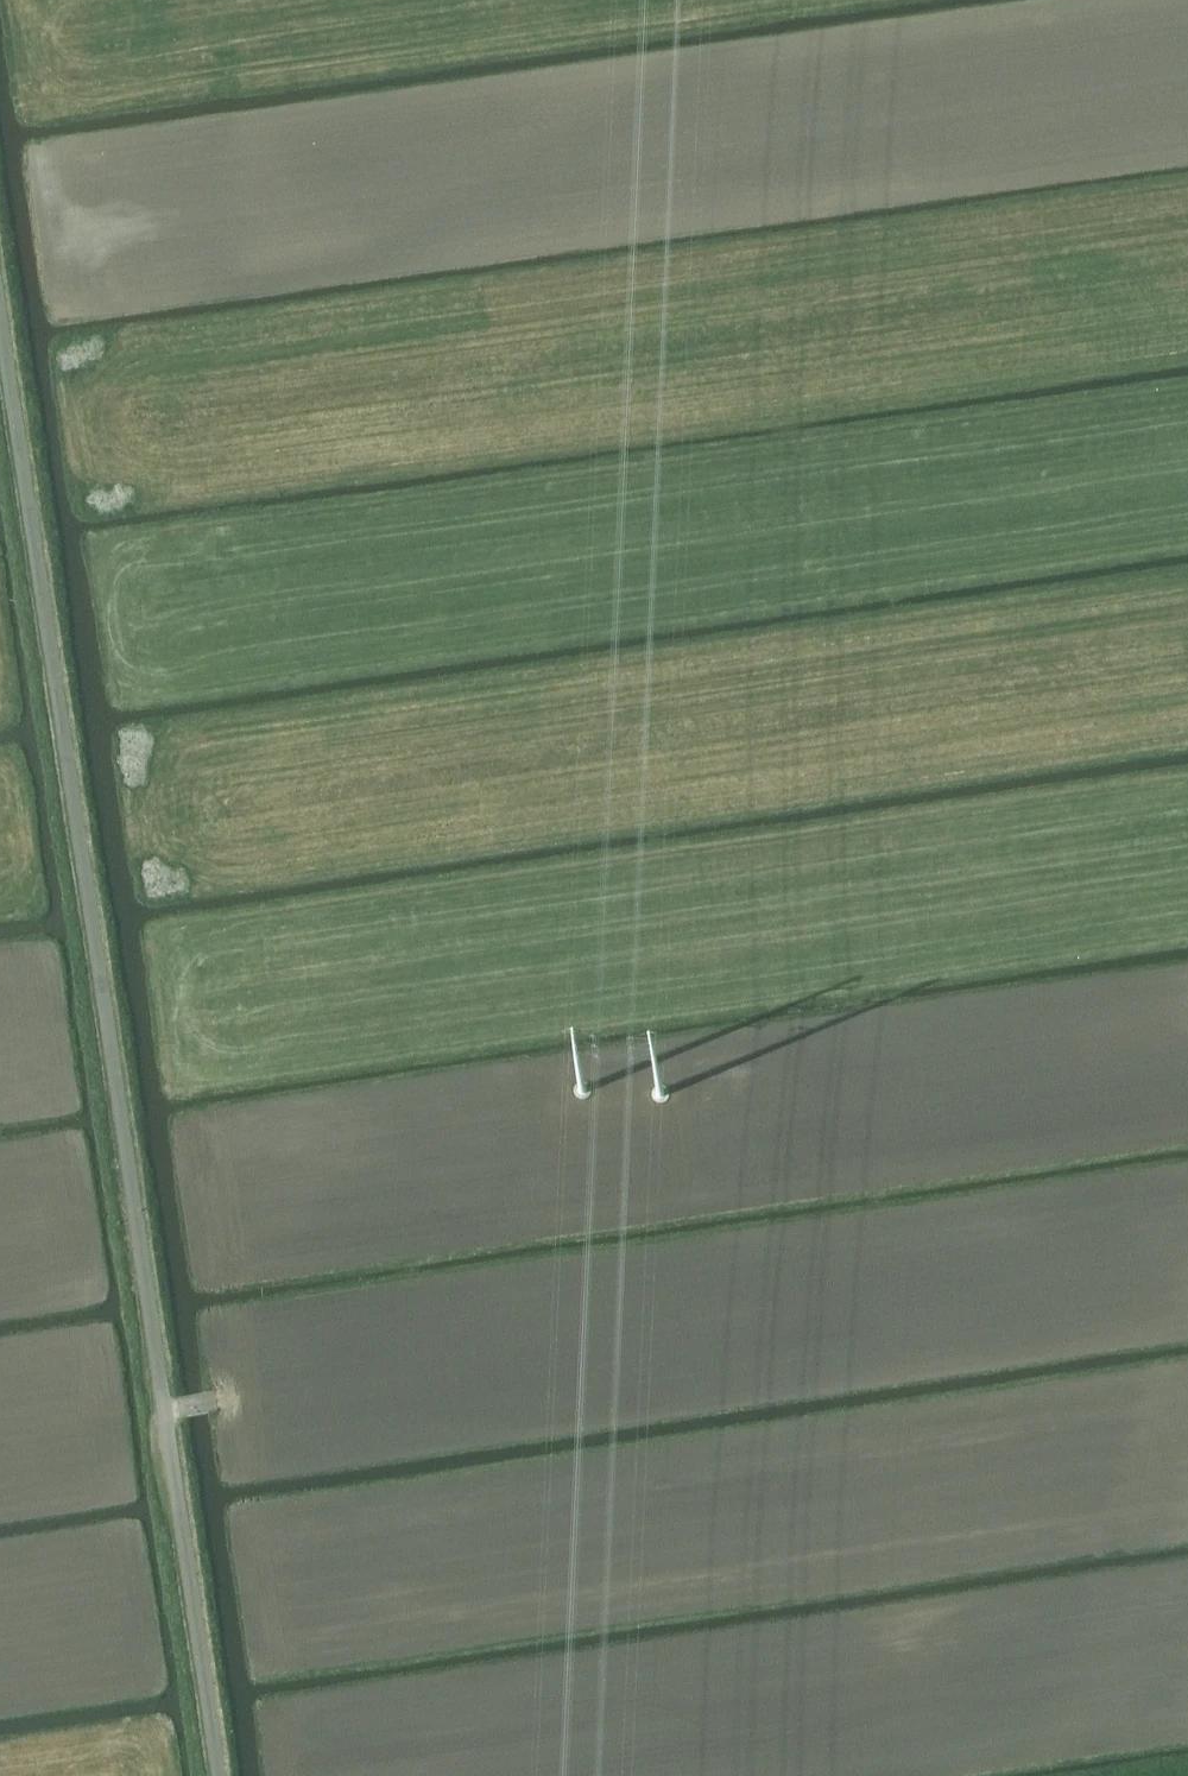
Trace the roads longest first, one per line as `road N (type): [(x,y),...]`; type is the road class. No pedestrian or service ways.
road 1 (unclassified): [(220,1775),(0,261)]

